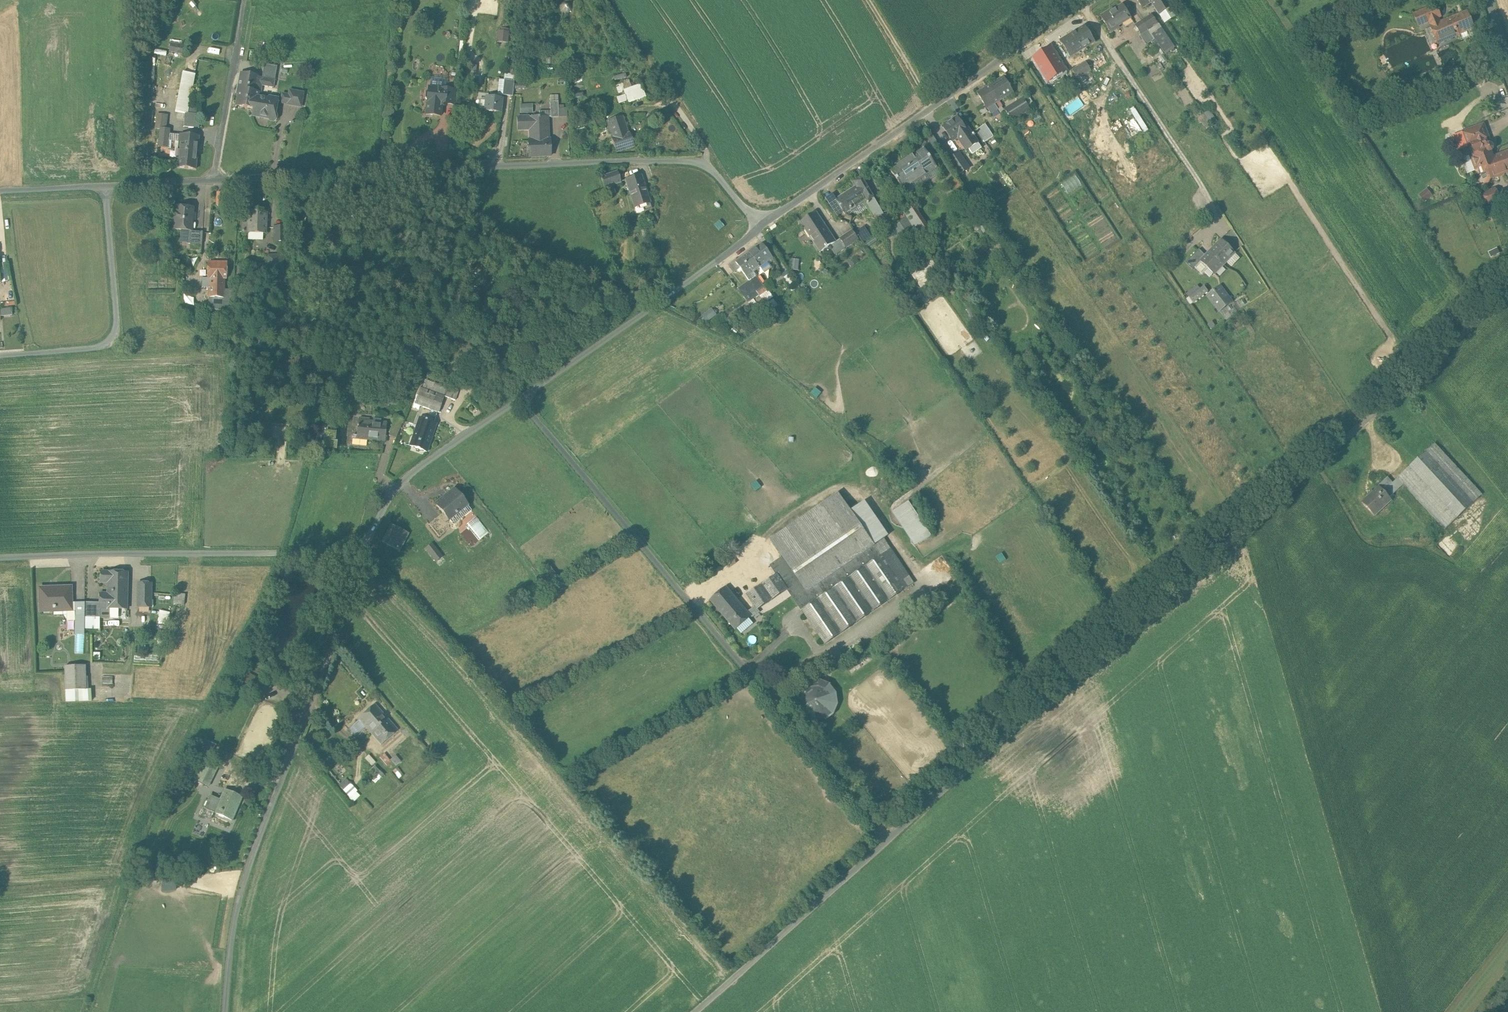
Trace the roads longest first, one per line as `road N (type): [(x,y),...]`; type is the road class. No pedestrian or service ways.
road 1 (unclassified): [(689,1011),(1402,397),(1507,295)]
road 2 (unclassified): [(214,180),(682,162),(720,176),(758,226)]
road 3 (track): [(886,837),(520,398)]
road 4 (unclassified): [(361,554),(386,496),(418,468),(758,226)]
road 5 (unclassified): [(221,1011),(233,906),(361,554)]
road 6 (track): [(691,603),(757,554),(765,536),(826,492),(854,485),(875,502),(924,582),(847,642)]
road 7 (unclassified): [(1081,0),(758,226)]
road 8 (unclassified): [(0,559),(361,554)]
road 9 (residential): [(105,185),(112,337),(92,348),(0,355)]
road 10 (track): [(1077,3),(1211,202)]
road 11 (residential): [(214,180),(246,0)]

